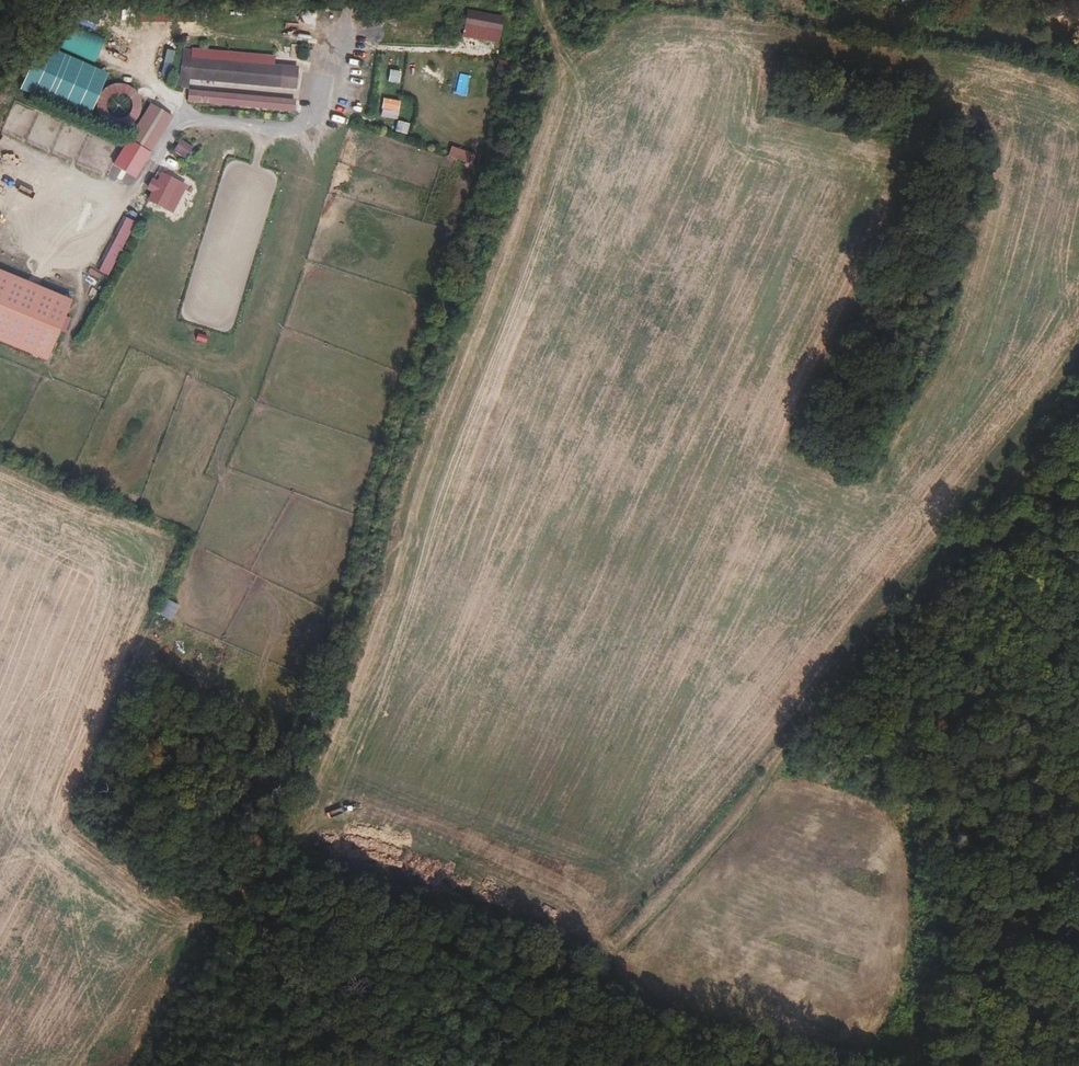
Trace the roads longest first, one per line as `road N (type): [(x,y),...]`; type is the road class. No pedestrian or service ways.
road 1 (track): [(519,1053),(953,567),(1018,483),(1078,425)]
road 2 (track): [(246,873),(165,1065)]

